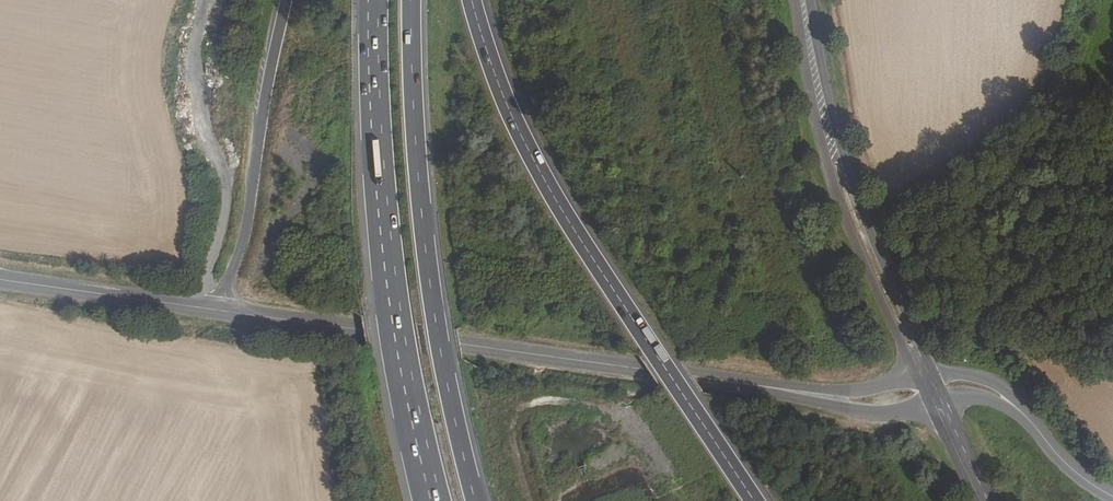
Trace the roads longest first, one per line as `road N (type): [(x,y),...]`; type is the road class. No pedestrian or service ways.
road 1 (trunk): [(755,500),(546,185),(491,67),(472,0)]
road 2 (tertiary): [(774,388),(219,310)]
road 3 (trunk): [(476,500),(435,315),(414,122),(411,0)]
road 4 (trunk): [(373,0),(381,209),(431,500)]
road 5 (tertiary): [(924,373),(854,220),(805,0)]
road 6 (unclassified): [(219,310),(208,273),(226,178),(196,89),(205,0)]
road 7 (trunk): [(285,0),(248,217),(219,310)]
road 8 (tertiary): [(0,279),(195,307)]
road 9 (tertiary): [(774,388),(879,414),(938,402)]
road 10 (tertiary): [(924,373),(854,391),(774,388)]
road 11 (tertiary): [(1112,496),(1060,458),(1013,404)]

